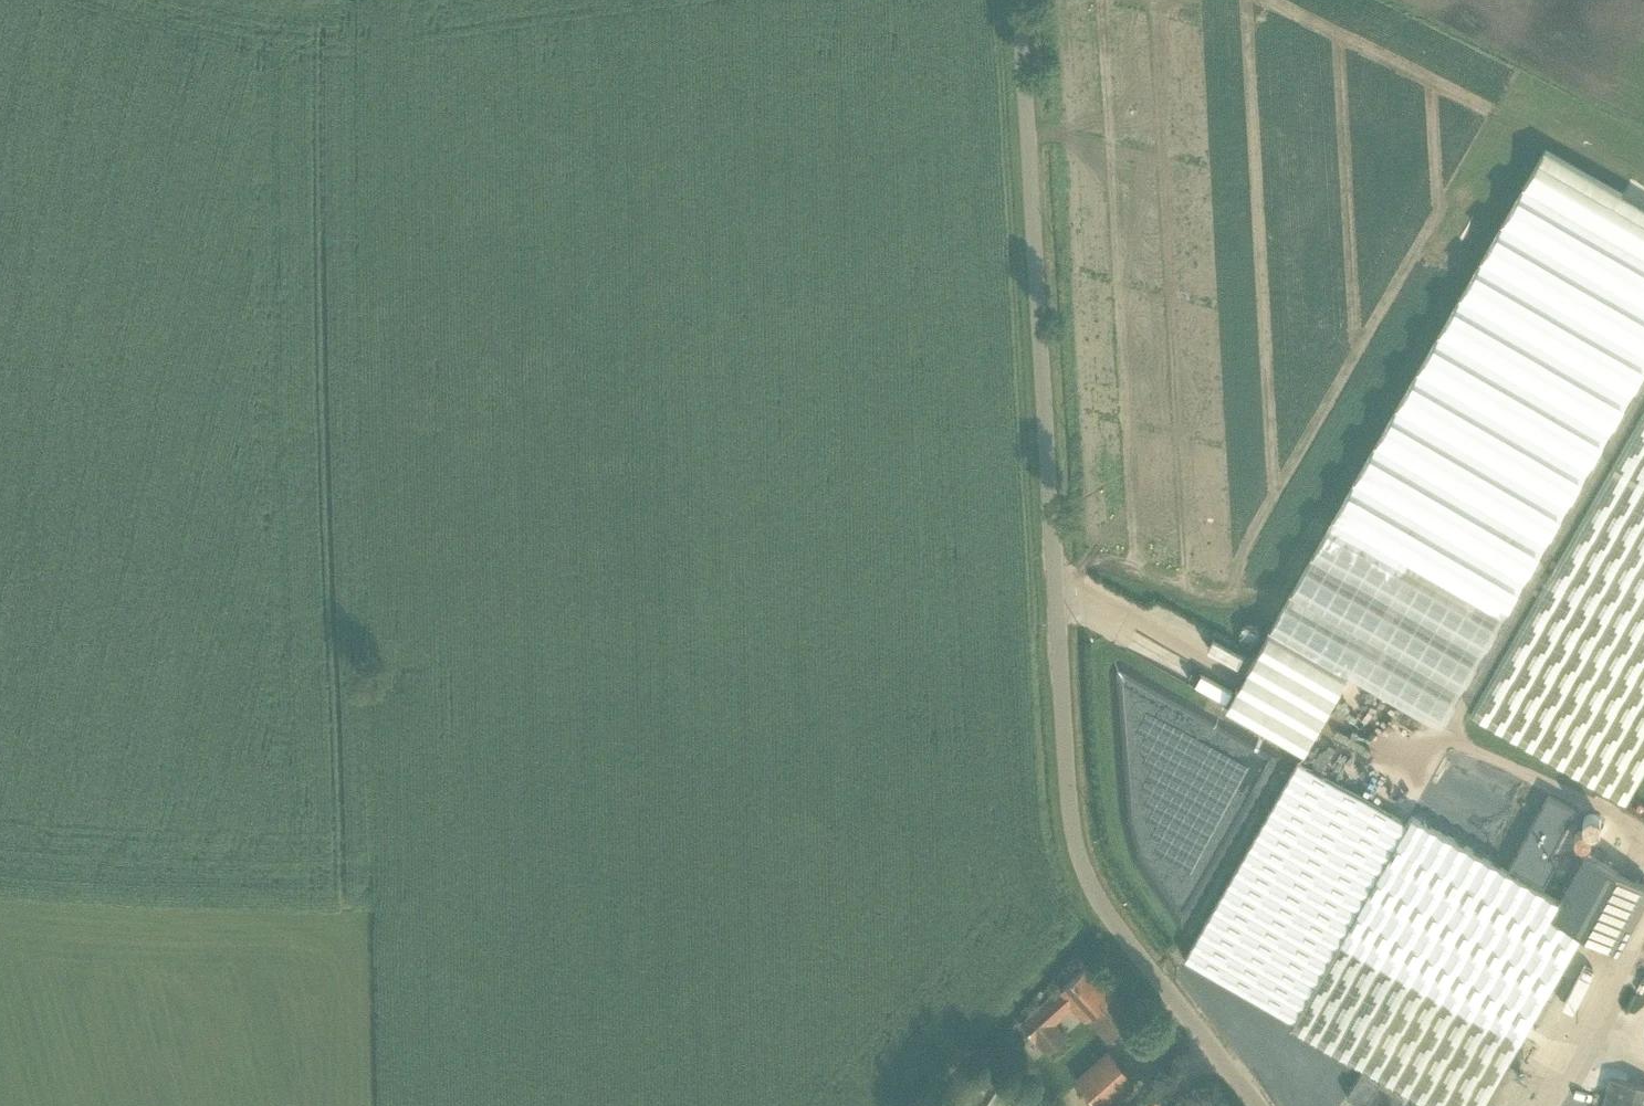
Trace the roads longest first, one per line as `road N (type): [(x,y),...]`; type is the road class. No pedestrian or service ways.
road 1 (unclassified): [(1021,0),(1060,717),(1080,825),(1103,877),(1259,1105)]
road 2 (unclassified): [(1643,914),(1539,1105)]

